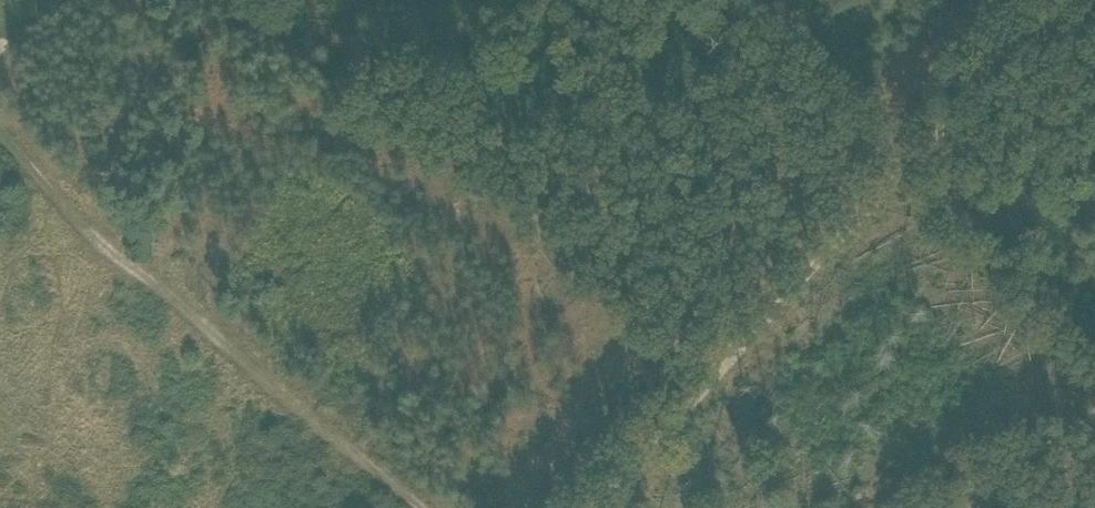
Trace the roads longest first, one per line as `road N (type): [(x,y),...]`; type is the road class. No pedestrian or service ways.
road 1 (track): [(0,128),(73,222),(420,507)]
road 2 (track): [(604,507),(904,169)]
road 3 (track): [(904,169),(1094,348)]
road 4 (track): [(724,0),(904,169)]
road 5 (track): [(904,169),(1055,0)]

